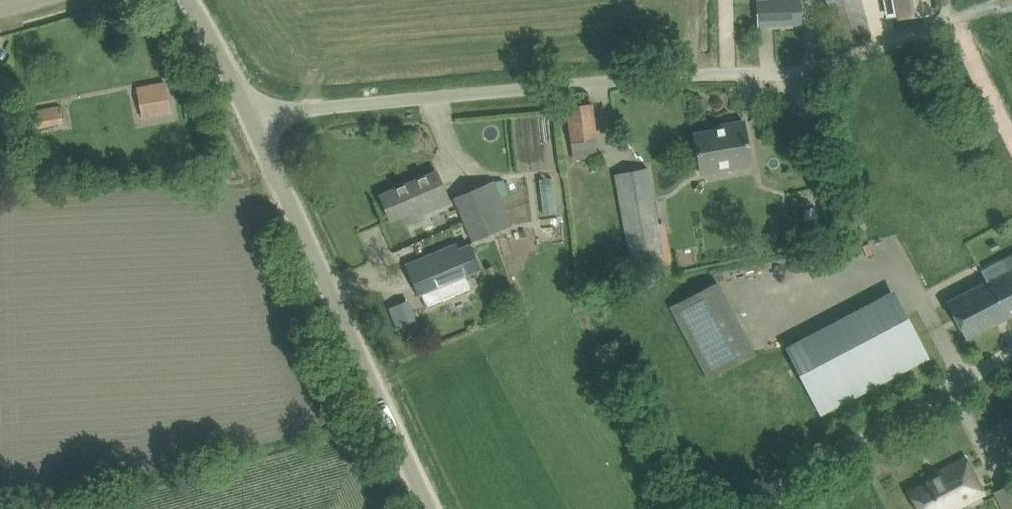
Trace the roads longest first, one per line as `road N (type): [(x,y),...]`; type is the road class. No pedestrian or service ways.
road 1 (unclassified): [(250,119),(784,72)]
road 2 (unclassified): [(430,508),(250,119)]
road 3 (unclassified): [(749,508),(1011,352)]
road 4 (unclassified): [(942,20),(784,72)]
road 5 (track): [(1011,140),(942,20)]
road 6 (unclassified): [(250,119),(189,0)]

